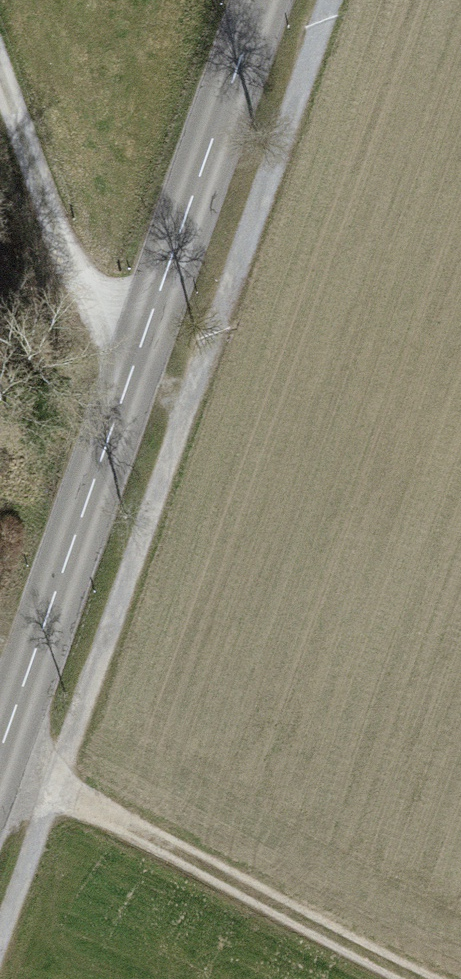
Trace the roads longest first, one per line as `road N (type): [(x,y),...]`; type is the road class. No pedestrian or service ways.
road 1 (tertiary): [(0,755),(264,0)]
road 2 (track): [(0,765),(419,978)]
road 3 (track): [(0,79),(76,280),(136,362)]

